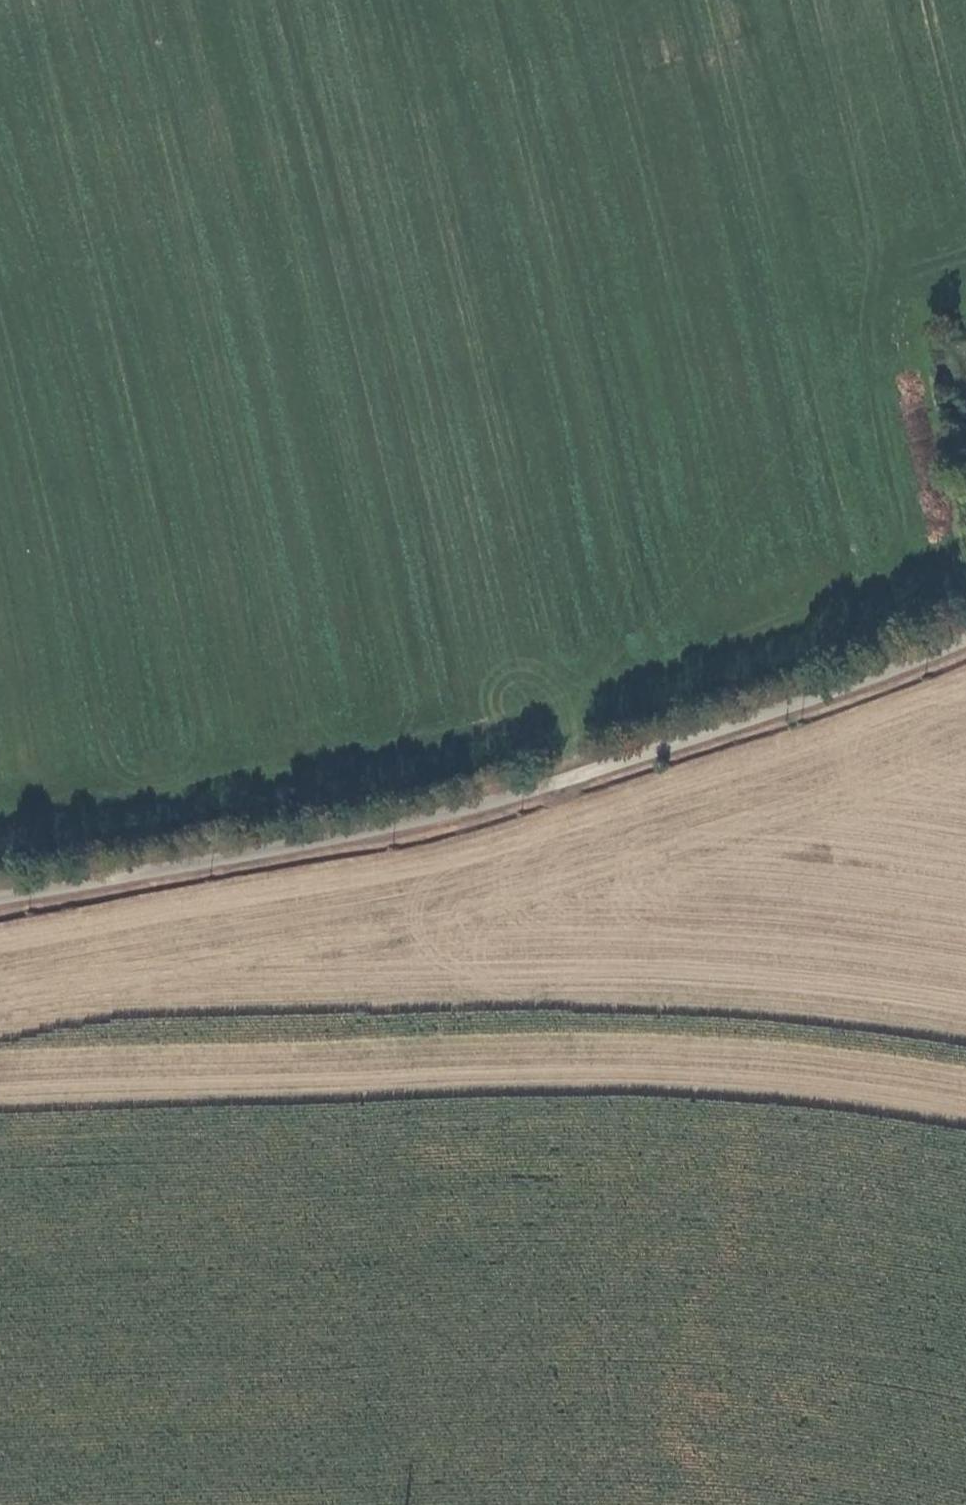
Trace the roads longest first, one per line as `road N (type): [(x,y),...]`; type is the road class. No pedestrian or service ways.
road 1 (unclassified): [(0,895),(473,805),(965,636)]

